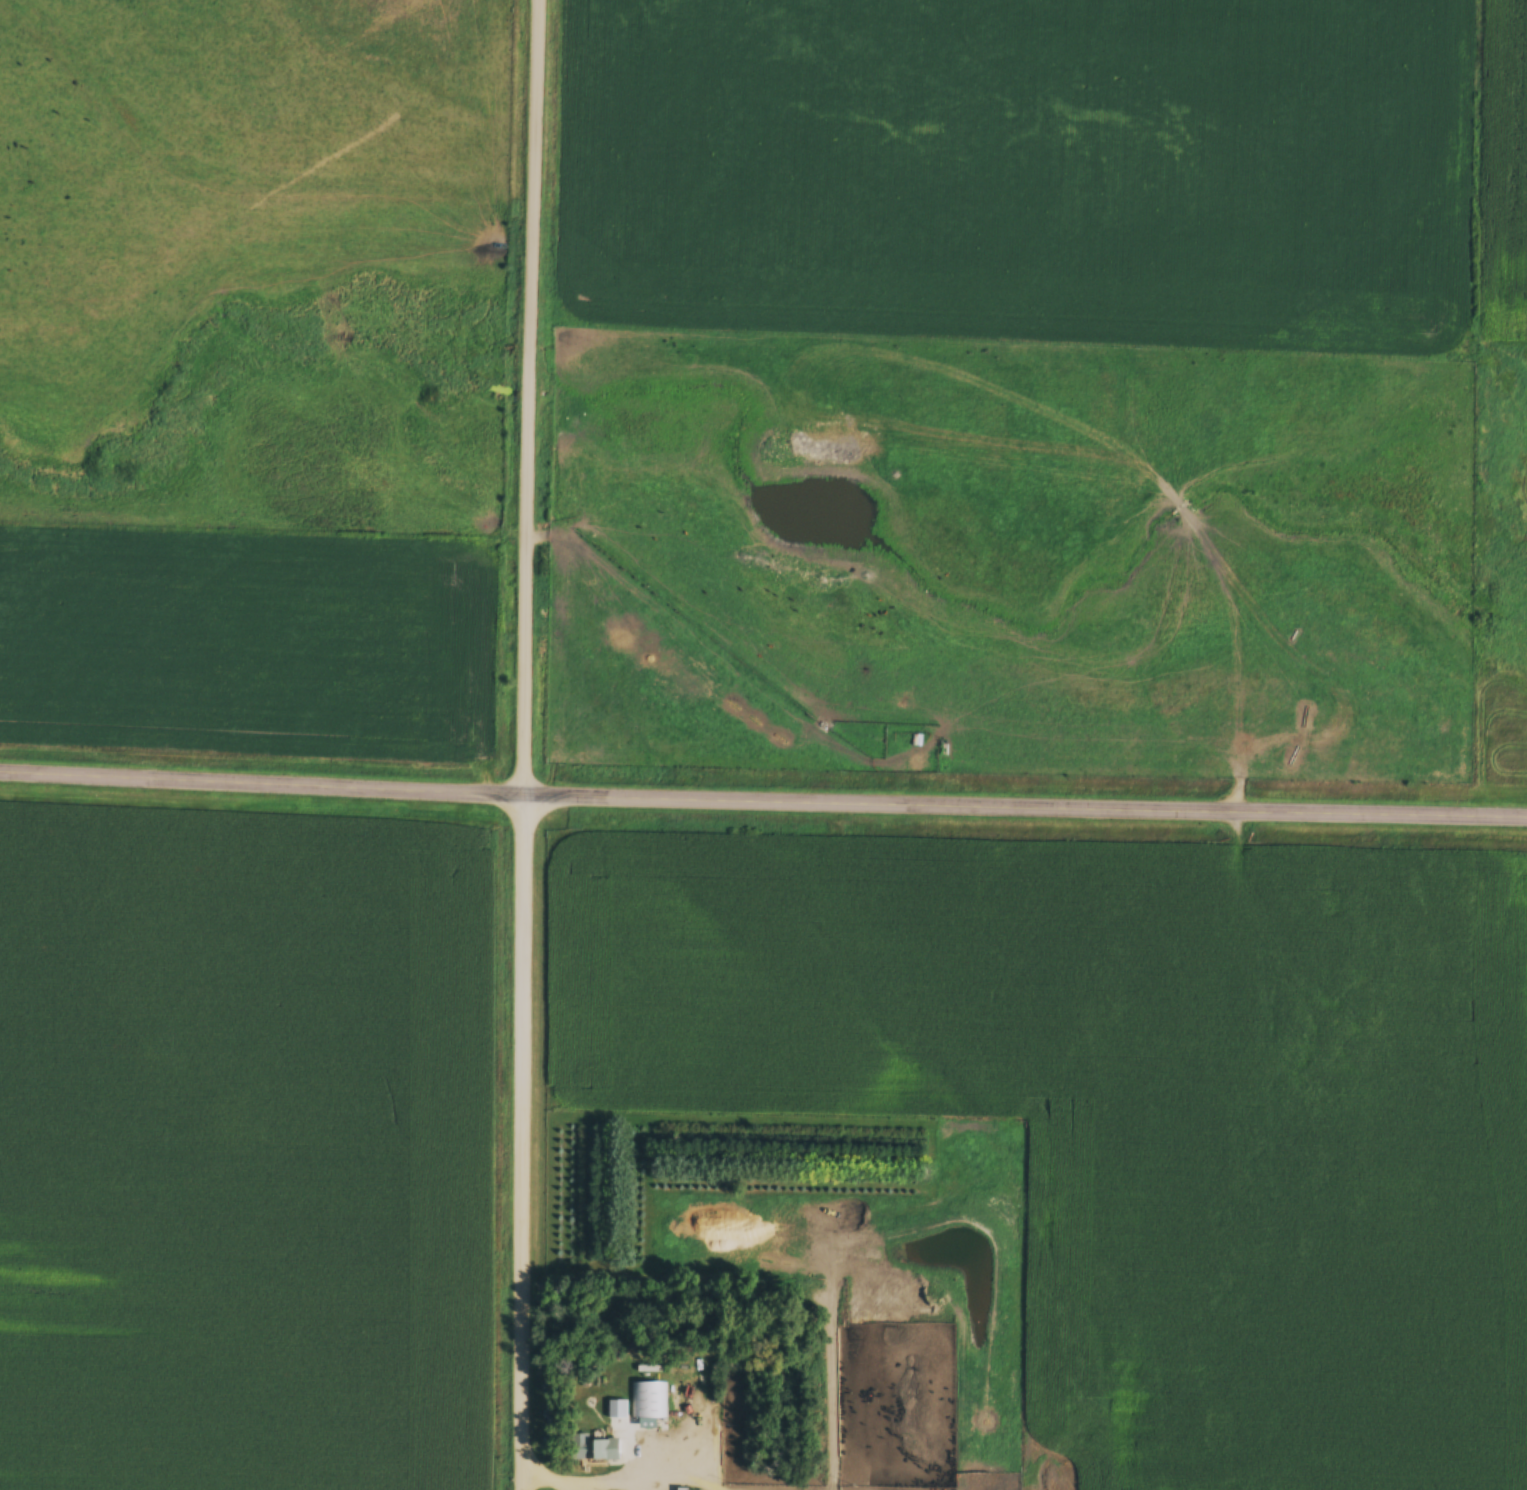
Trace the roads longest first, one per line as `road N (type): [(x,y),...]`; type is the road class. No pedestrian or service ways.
road 1 (tertiary): [(0,779),(1526,817)]
road 2 (residential): [(518,1489),(516,792),(575,0)]

